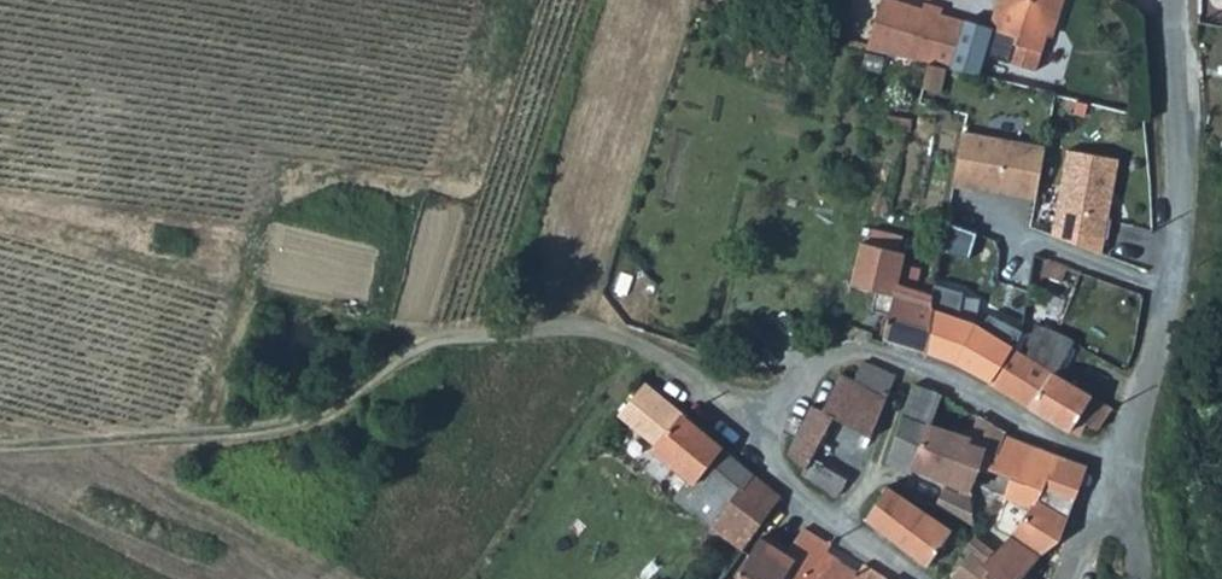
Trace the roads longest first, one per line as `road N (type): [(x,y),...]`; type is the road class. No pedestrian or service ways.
road 1 (residential): [(1174,0),(1185,183),(1175,289),(1126,473)]
road 2 (track): [(0,444),(33,449),(236,433),(351,398),(417,340)]
road 3 (residential): [(1126,473),(868,350),(827,355),(774,433)]
road 4 (unclassified): [(417,340),(578,327),(774,433)]
road 5 (residential): [(774,433),(761,453),(917,578)]
road 6 (residential): [(1068,578),(1126,473)]

